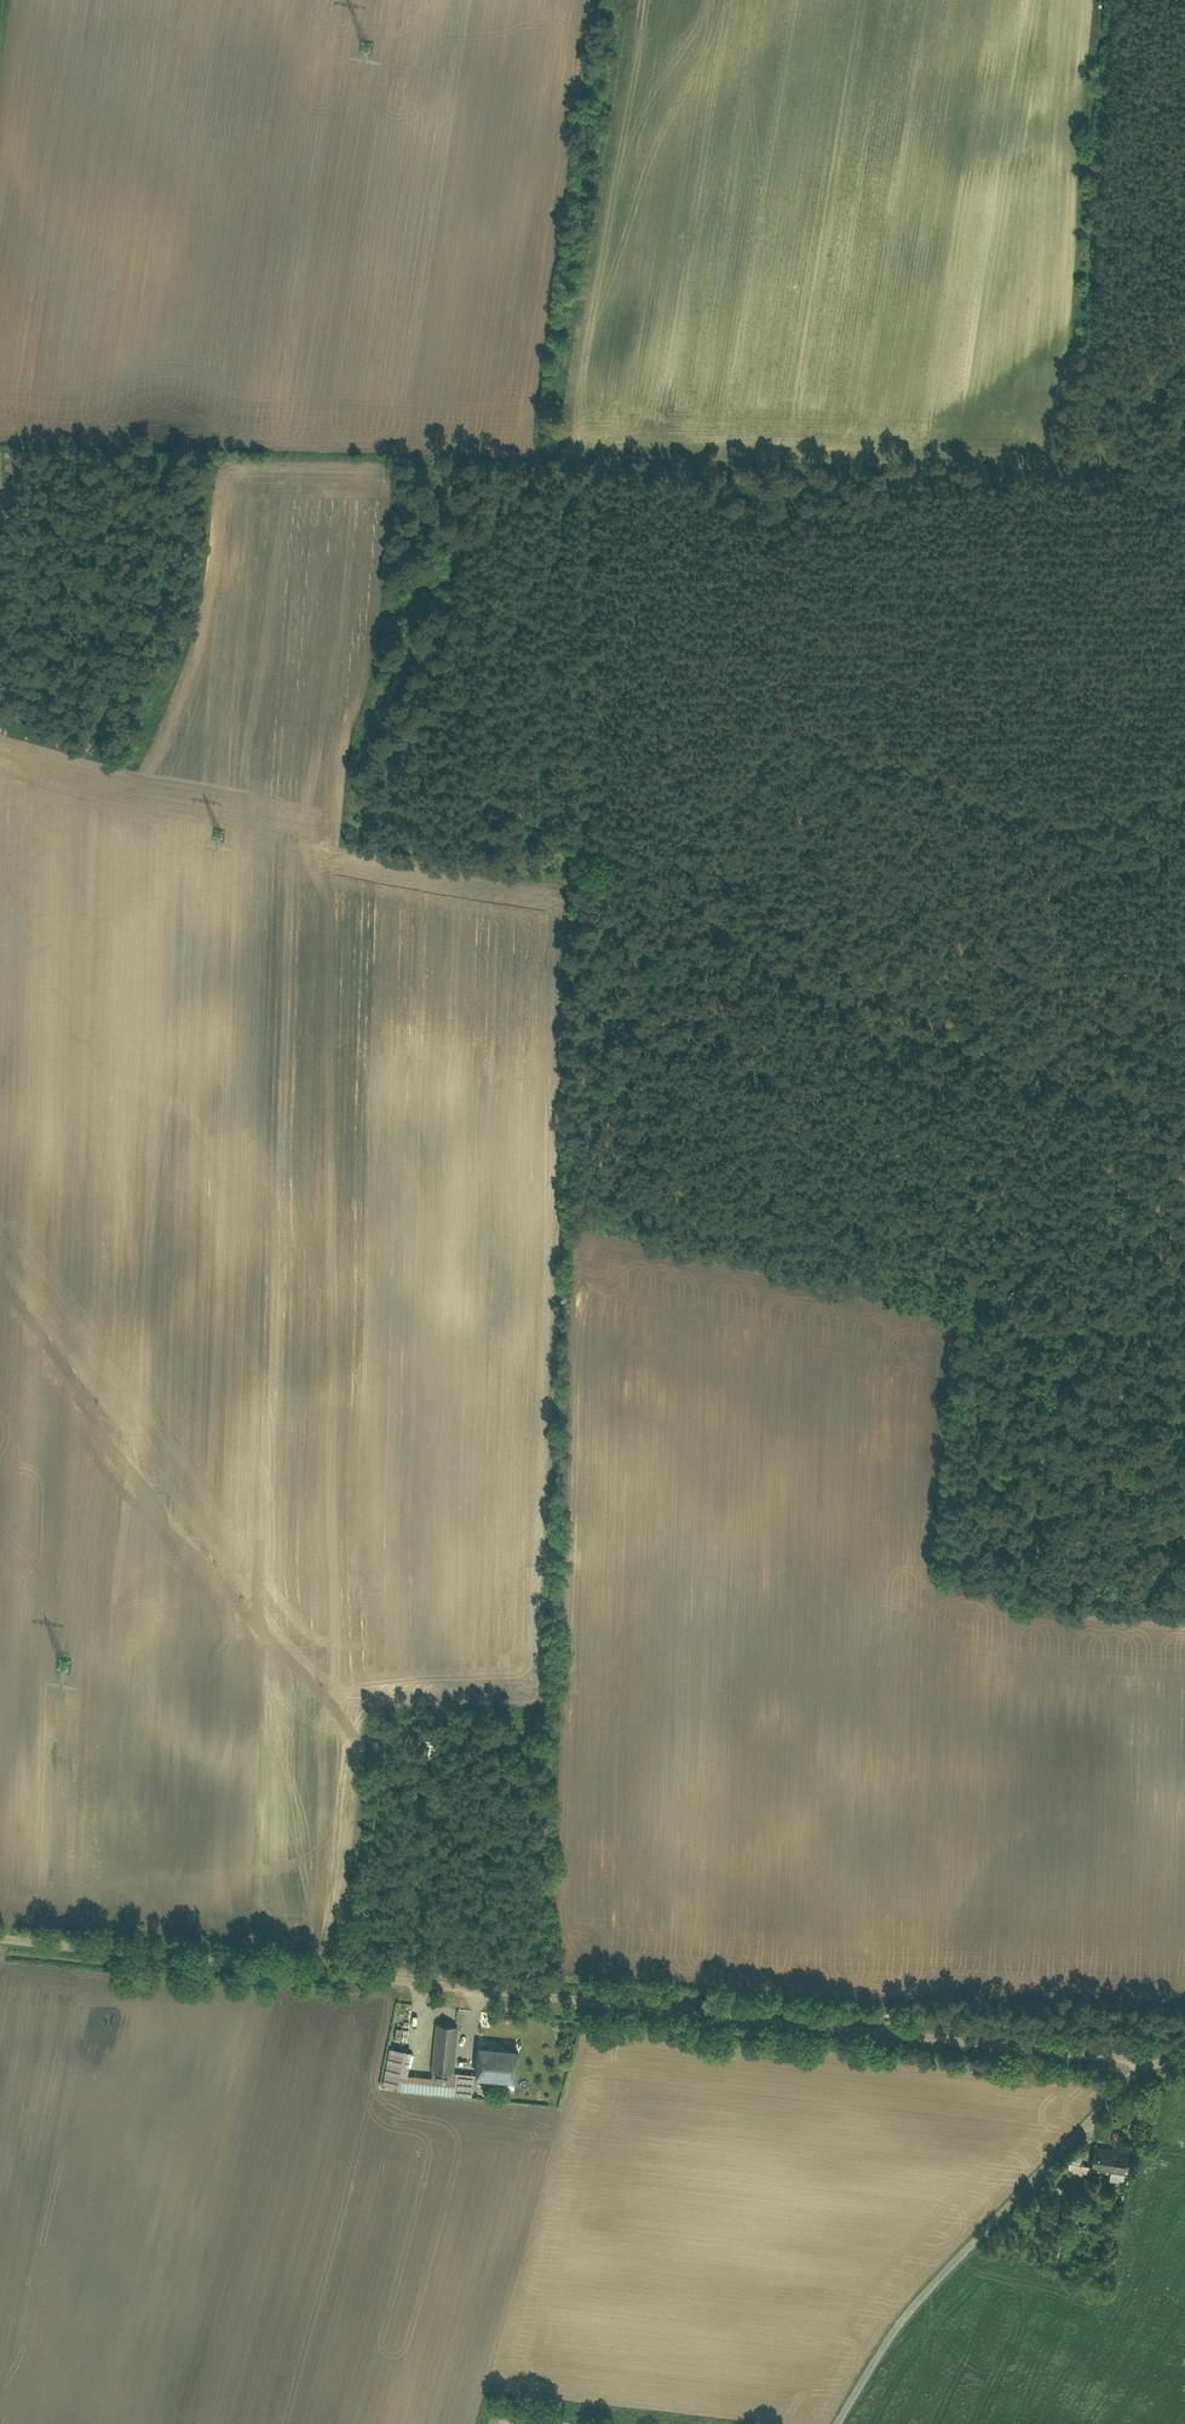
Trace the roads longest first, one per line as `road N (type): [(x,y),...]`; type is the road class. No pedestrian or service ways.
road 1 (residential): [(1148,2064),(0,1938)]
road 2 (residential): [(1148,2064),(917,2301),(839,2423)]

